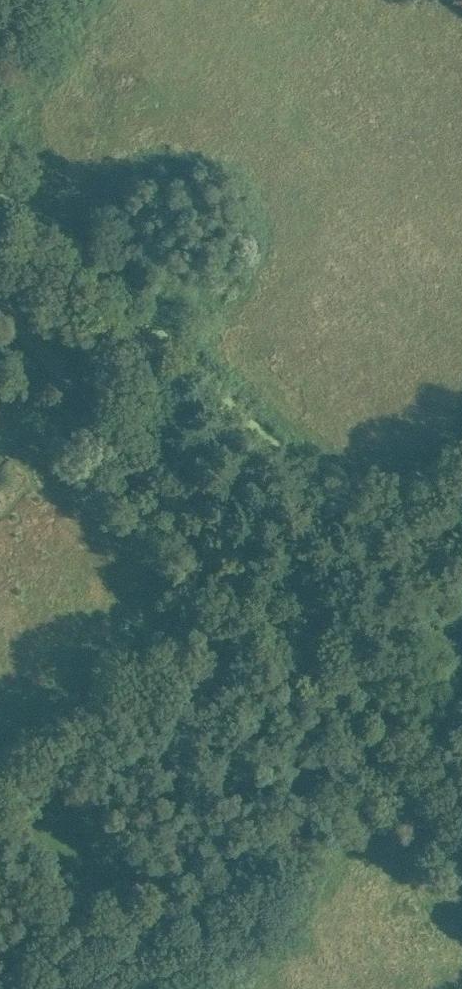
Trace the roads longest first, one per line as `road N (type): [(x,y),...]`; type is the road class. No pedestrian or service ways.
road 1 (unclassified): [(461,853),(0,298)]

